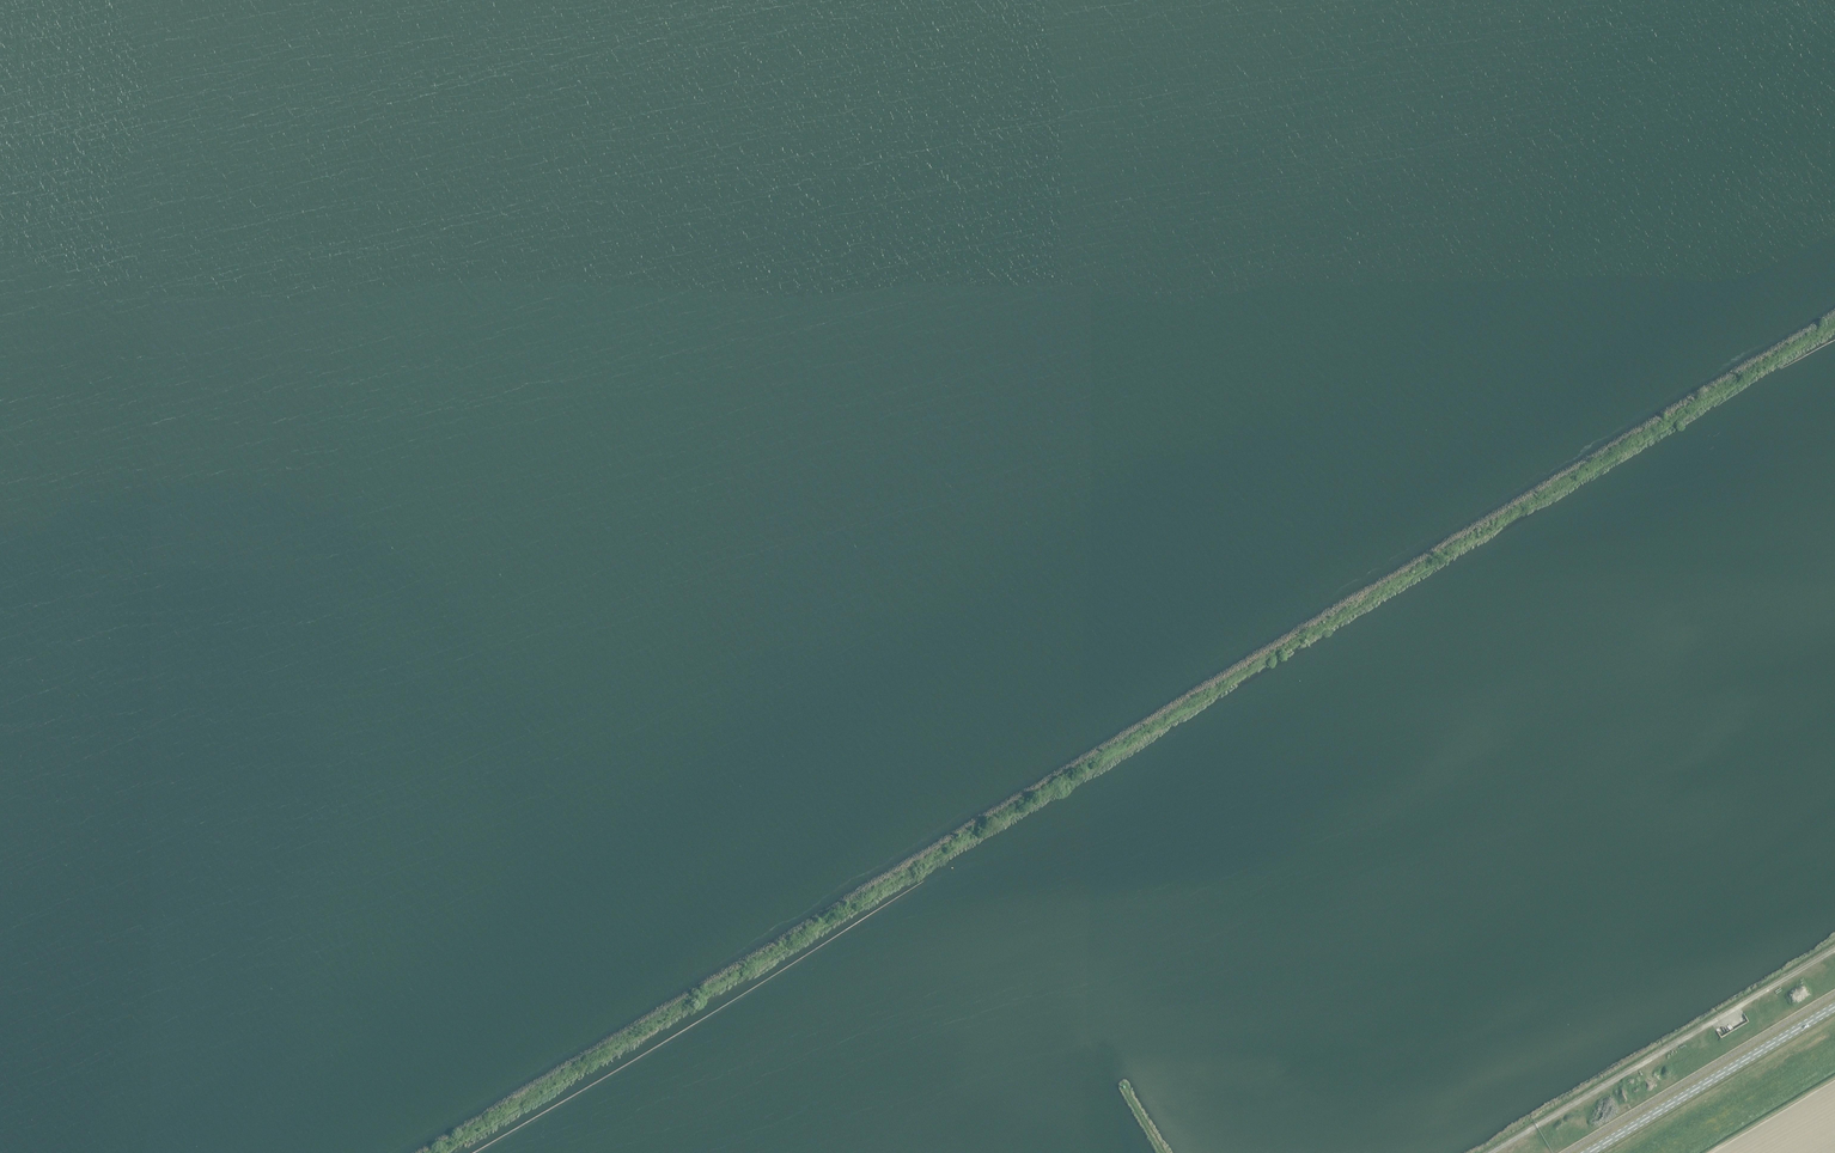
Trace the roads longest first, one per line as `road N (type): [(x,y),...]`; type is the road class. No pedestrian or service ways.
road 1 (secondary): [(1586,1152),(1834,1006)]

